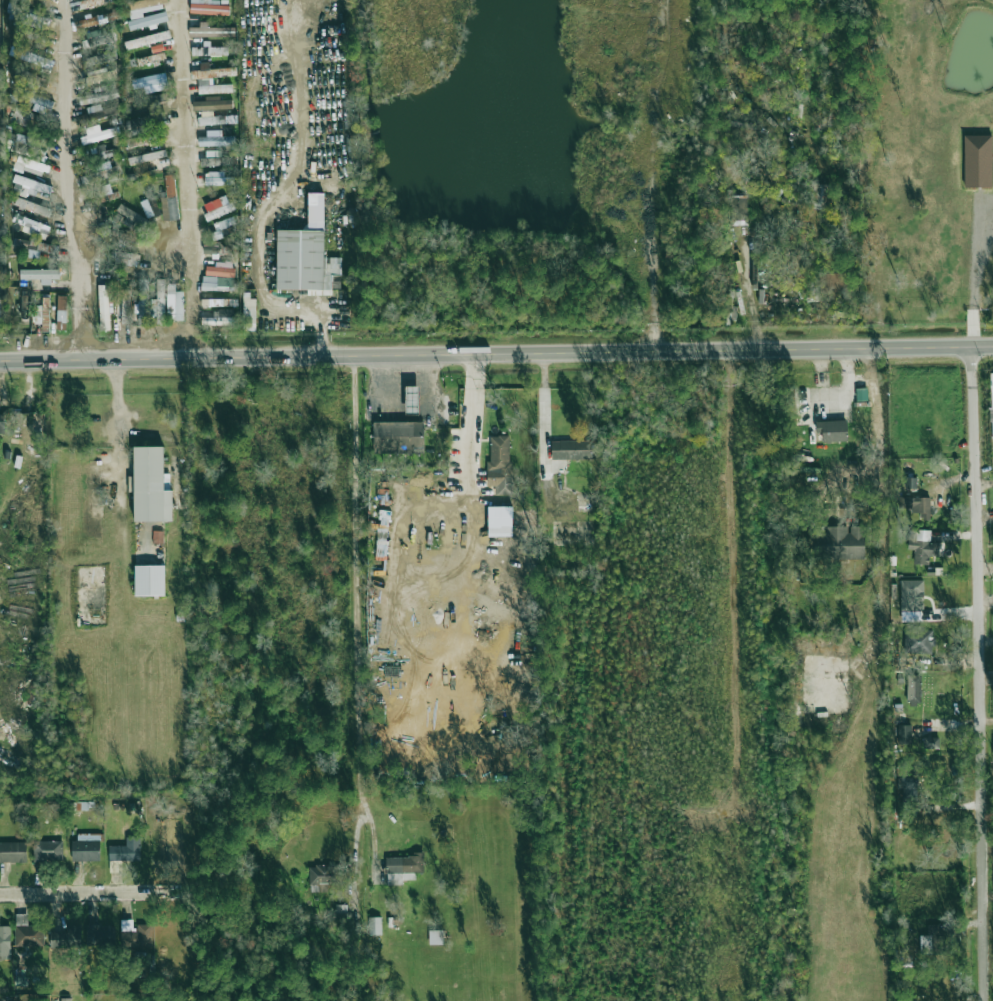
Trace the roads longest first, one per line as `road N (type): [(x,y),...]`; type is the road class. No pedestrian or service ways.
road 1 (secondary): [(992,345),(0,361)]
road 2 (residential): [(984,1000),(976,345)]
road 3 (residential): [(0,895),(189,892)]

